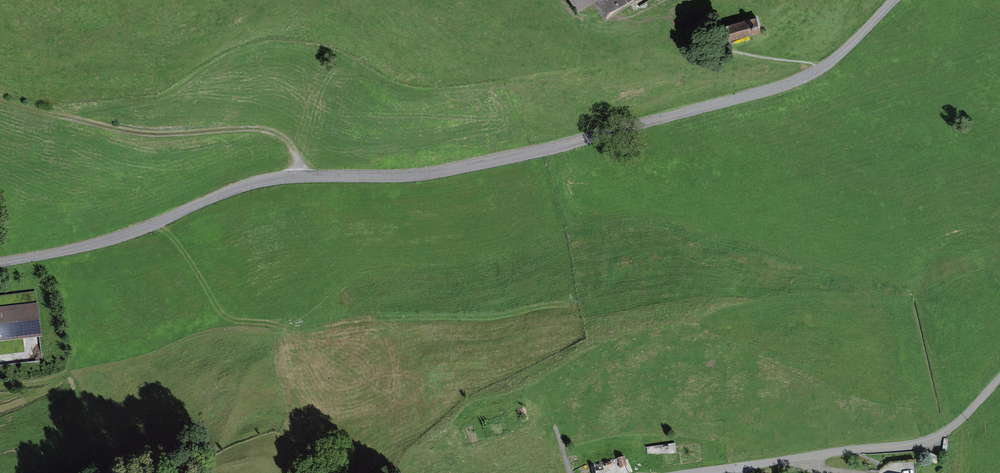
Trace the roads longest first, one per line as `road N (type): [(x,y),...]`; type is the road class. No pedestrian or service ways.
road 1 (unclassified): [(894,0),(823,67),(768,90),(429,173),(269,179),(126,235),(0,262)]
road 2 (unclassified): [(999,378),(953,426),(925,441),(690,472)]
road 3 (track): [(0,102),(155,134),(275,133),(294,150),(298,176)]

